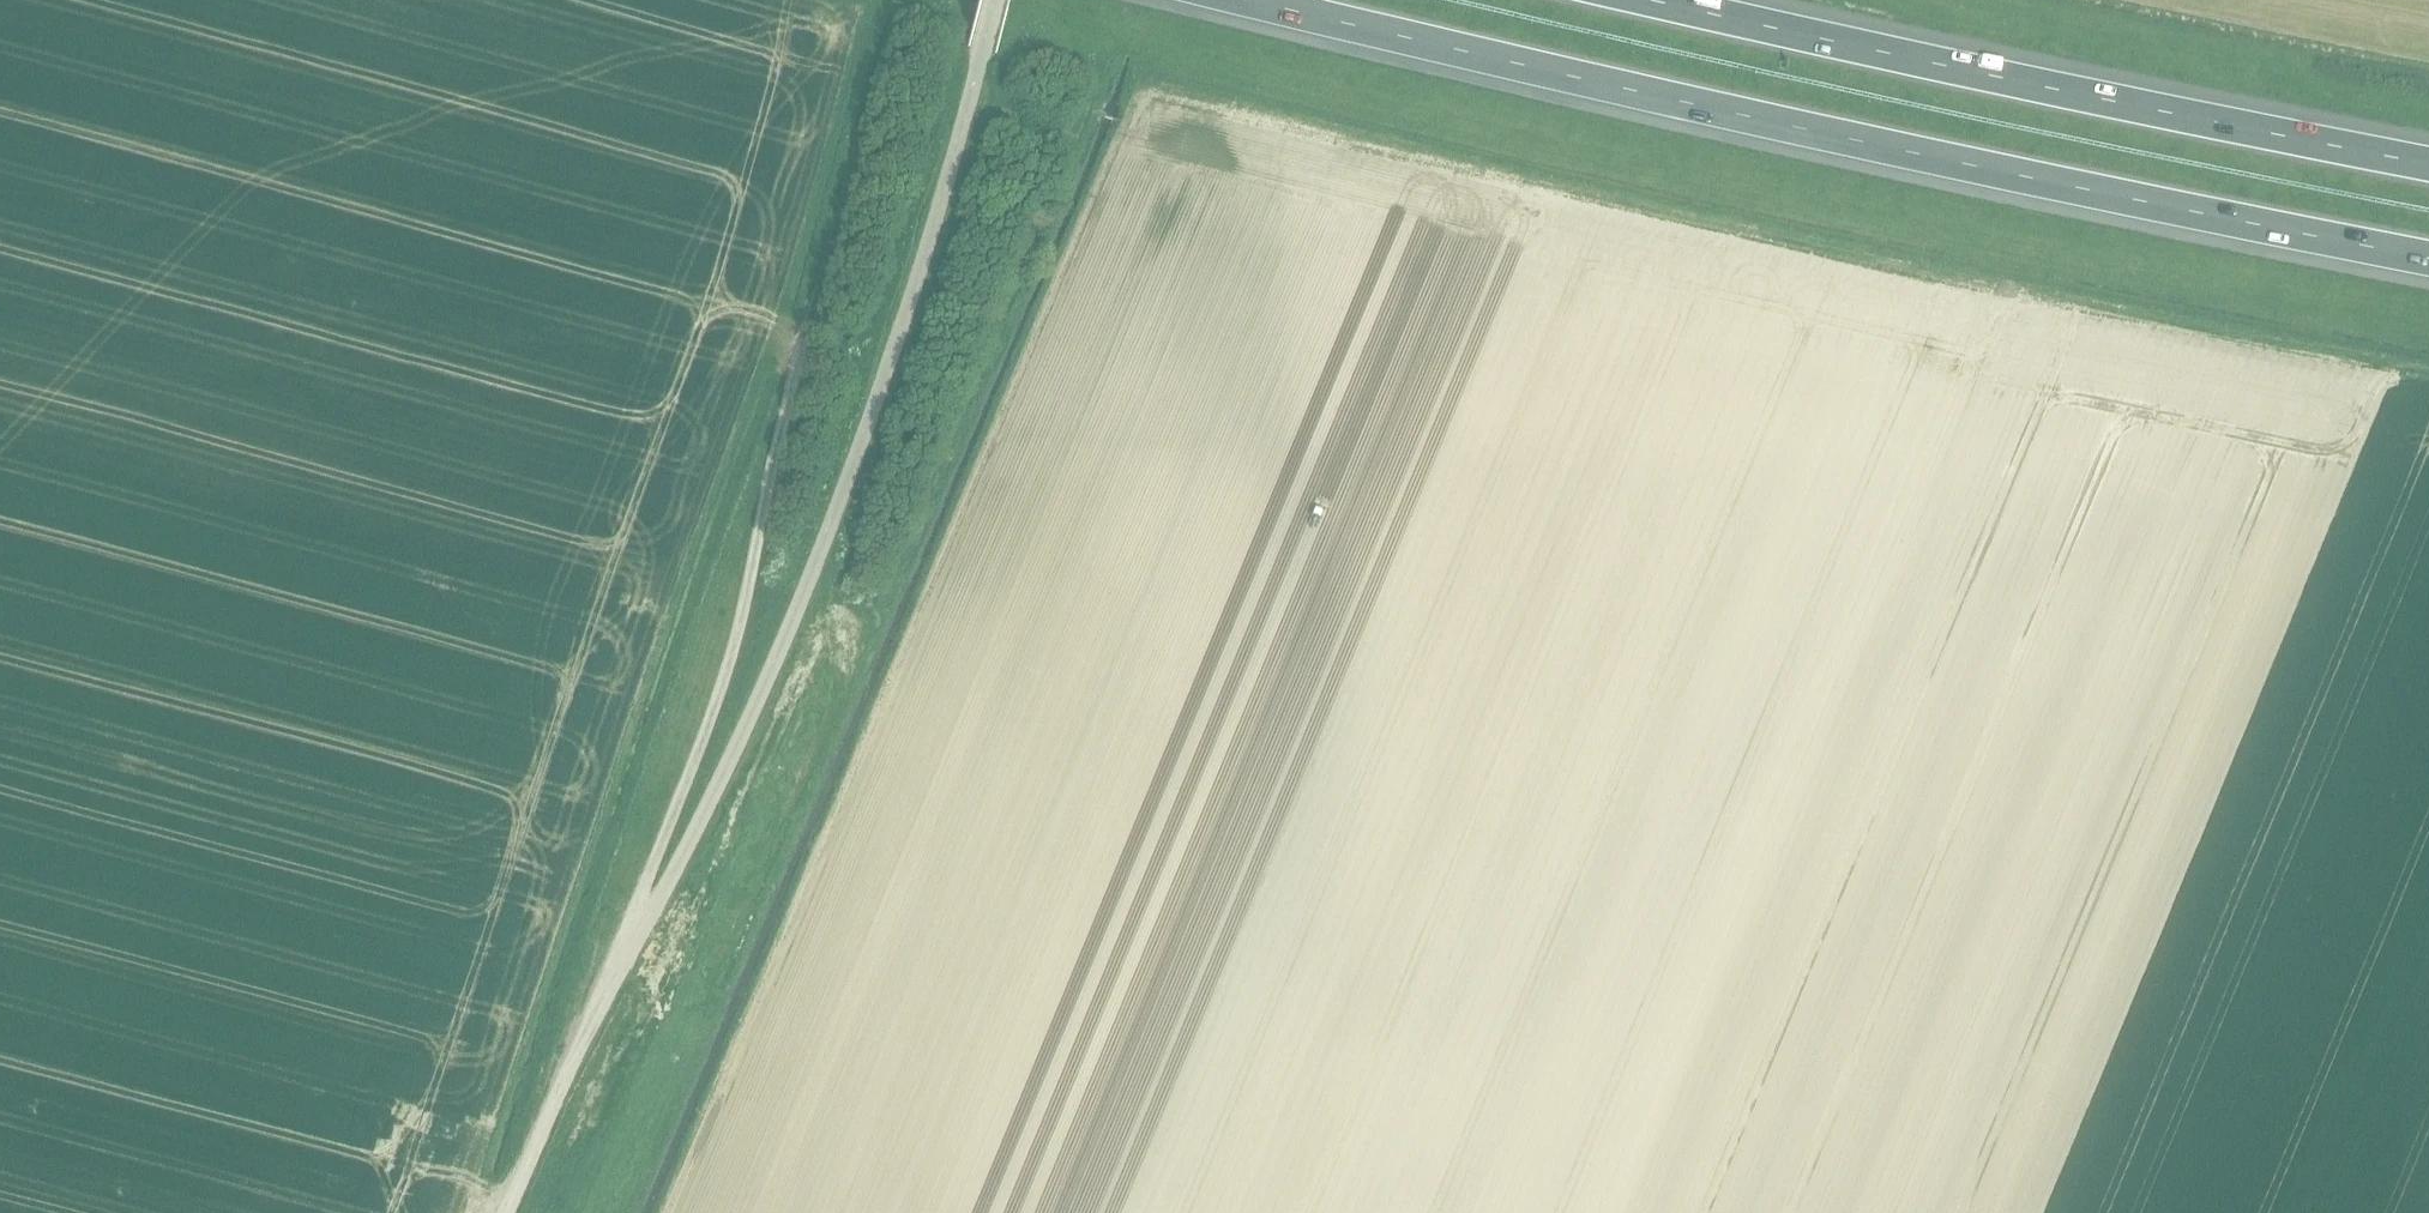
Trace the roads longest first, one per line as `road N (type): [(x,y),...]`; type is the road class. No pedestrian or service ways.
road 1 (unclassified): [(504,1212),(620,967),(756,714),(905,318),(996,0)]
road 2 (motorway): [(1269,0),(1907,151),(2428,253)]
road 3 (motorway): [(2428,161),(1667,0)]

